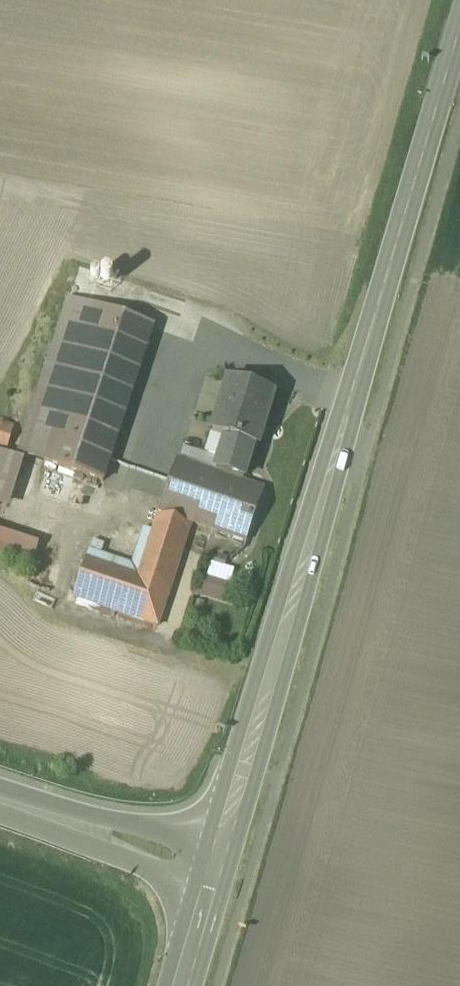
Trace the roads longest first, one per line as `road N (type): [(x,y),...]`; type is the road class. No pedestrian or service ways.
road 1 (tertiary): [(459,29),(215,869)]
road 2 (secondary): [(215,869),(0,804)]
road 3 (secondary): [(215,869),(181,985)]

